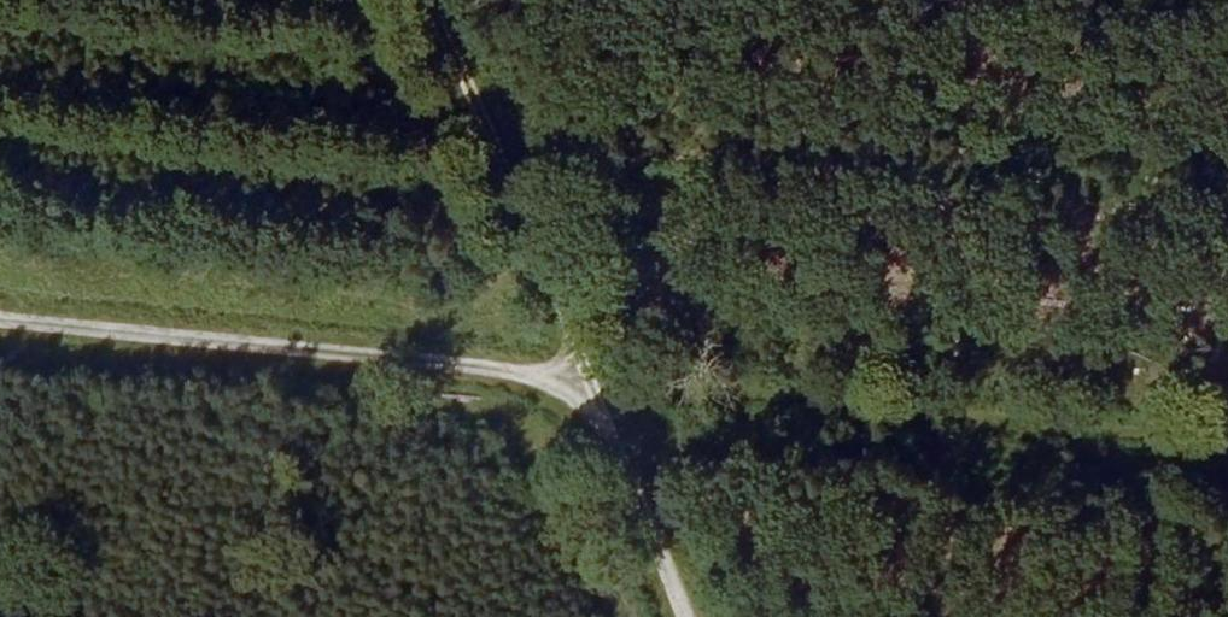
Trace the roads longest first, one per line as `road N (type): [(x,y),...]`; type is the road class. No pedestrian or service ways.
road 1 (track): [(1227,444),(0,322)]
road 2 (track): [(697,616),(435,0)]

